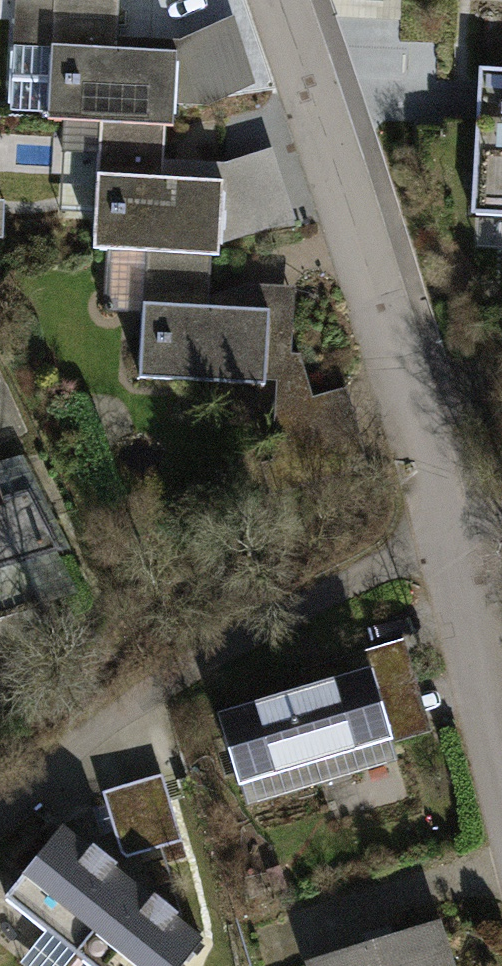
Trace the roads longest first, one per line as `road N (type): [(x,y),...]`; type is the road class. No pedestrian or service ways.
road 1 (residential): [(283,0),(442,532),(501,771)]

